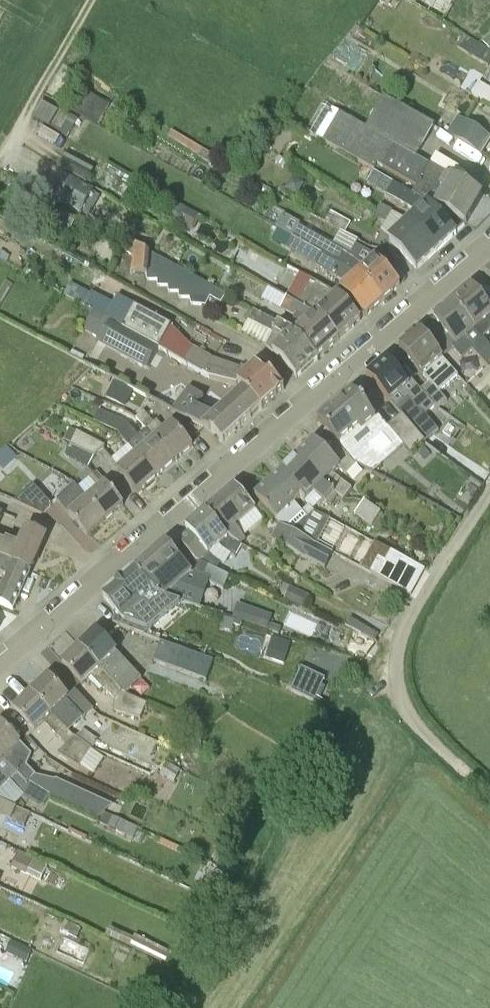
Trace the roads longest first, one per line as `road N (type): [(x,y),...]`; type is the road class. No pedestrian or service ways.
road 1 (residential): [(0,667),(489,249)]
road 2 (unclassified): [(489,792),(419,725),(397,675),(407,625),(489,492)]

